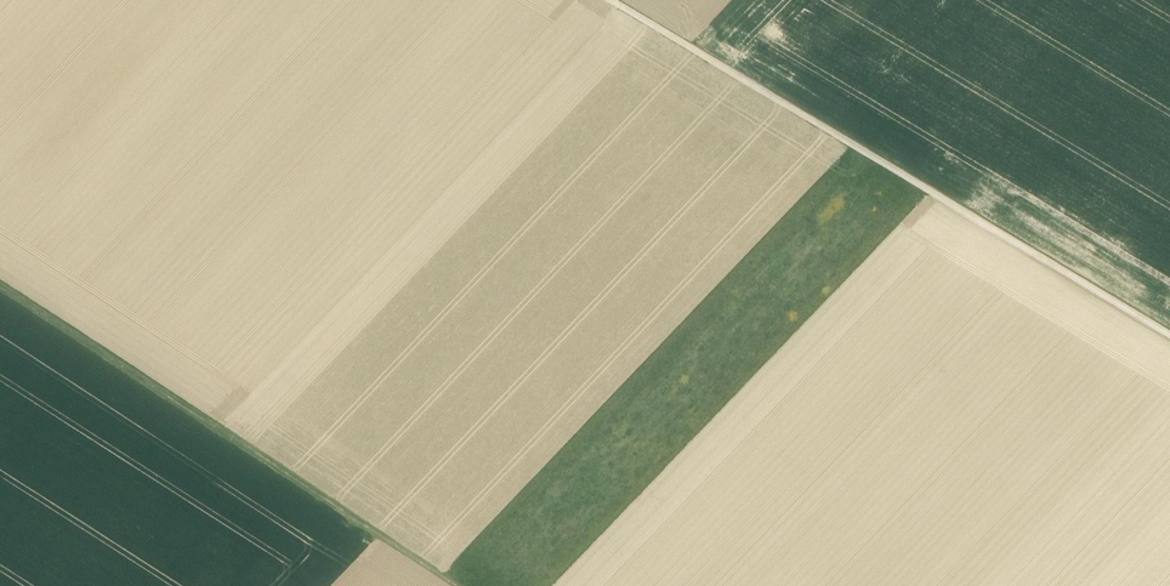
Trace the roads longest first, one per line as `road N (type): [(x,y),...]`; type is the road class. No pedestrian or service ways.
road 1 (track): [(1169,336),(612,0)]
road 2 (track): [(0,284),(460,585)]

